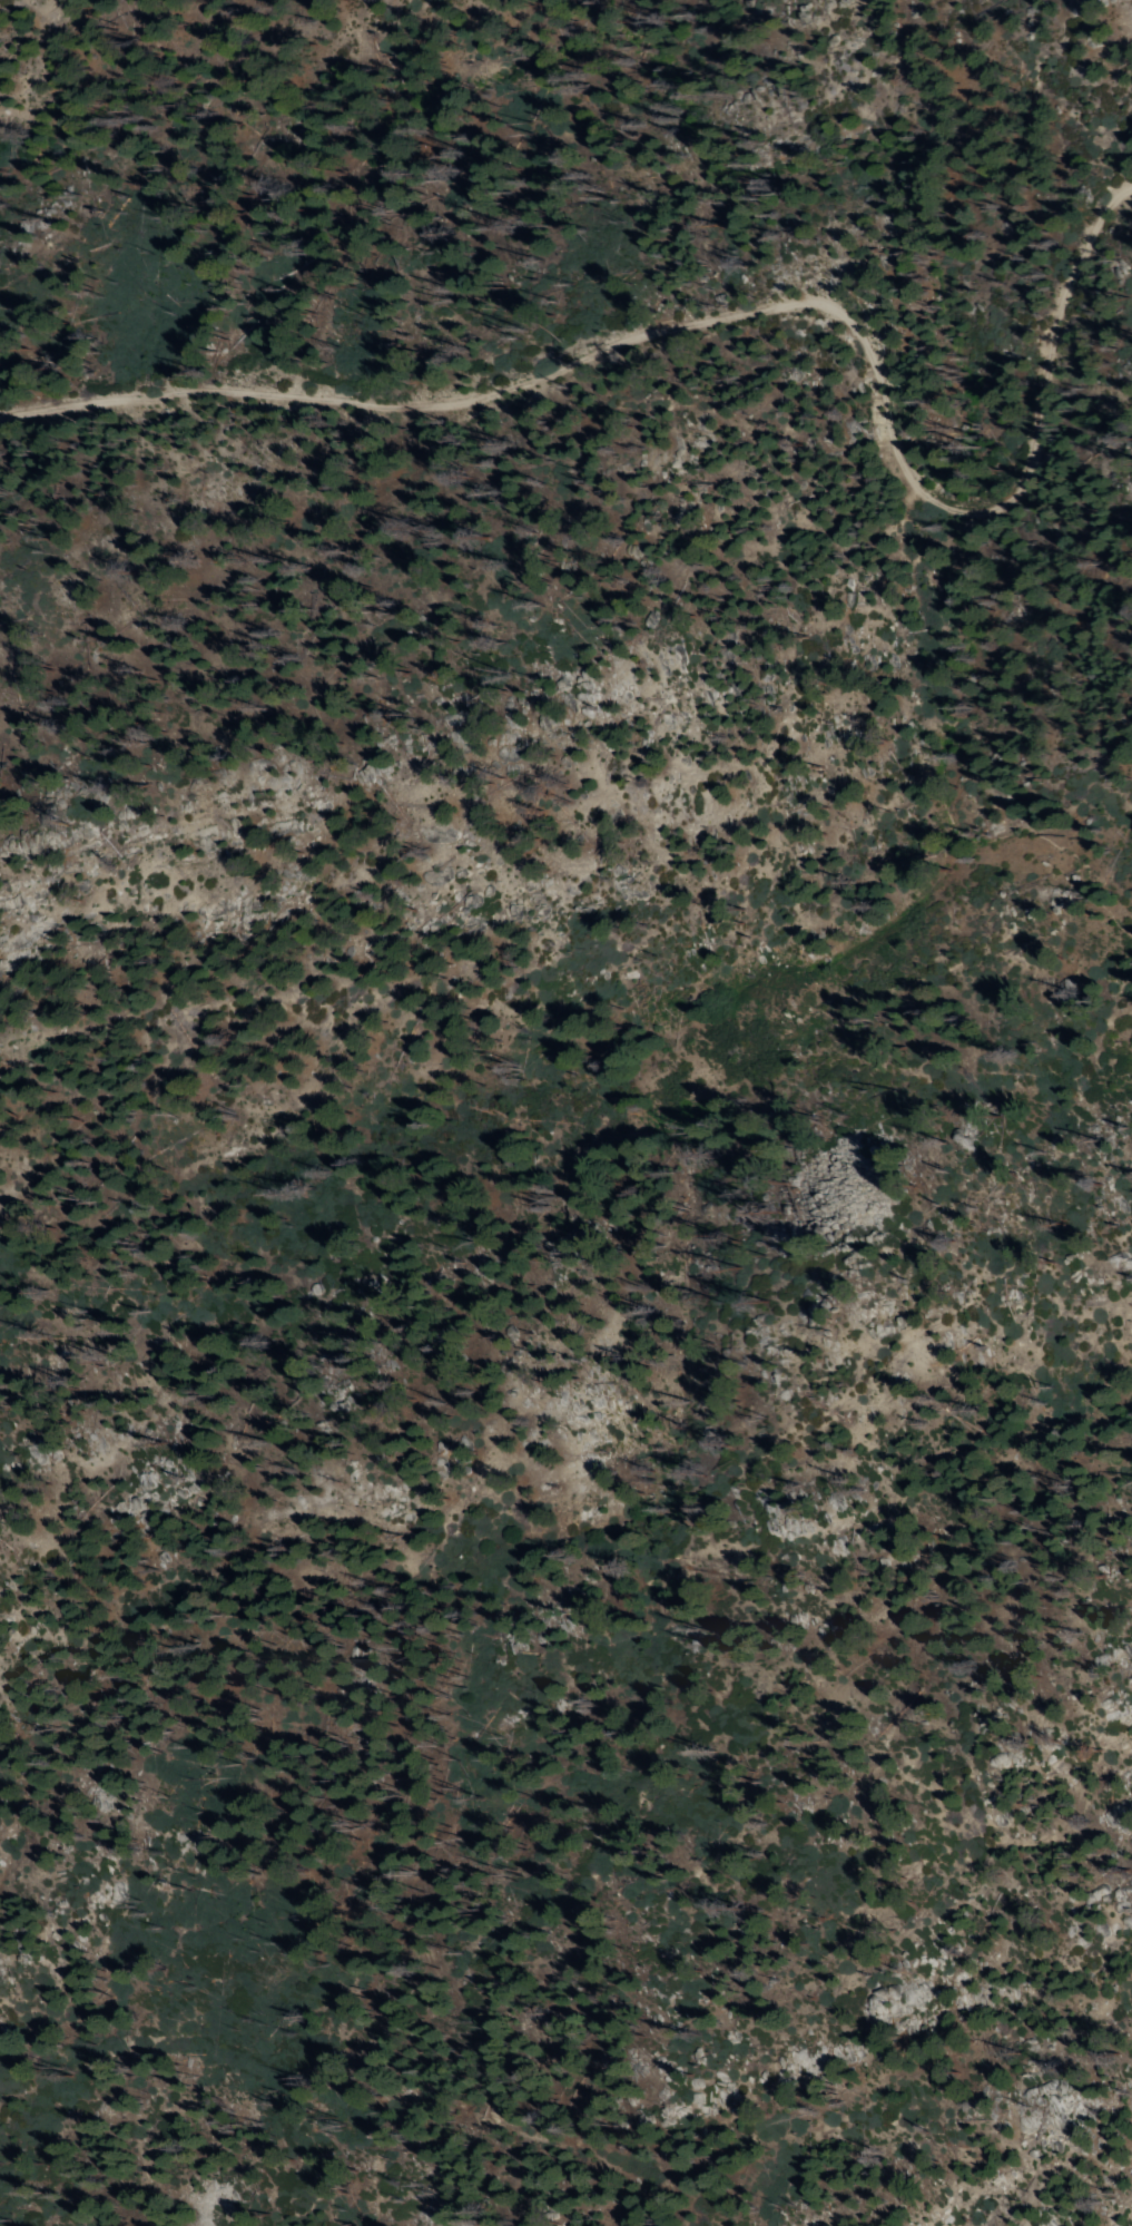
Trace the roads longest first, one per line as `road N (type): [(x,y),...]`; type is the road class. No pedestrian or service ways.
road 1 (track): [(1131,183),(1080,254),(1008,498),(914,492),(814,304),(636,336),(461,401),(319,383),(52,400),(0,413)]

